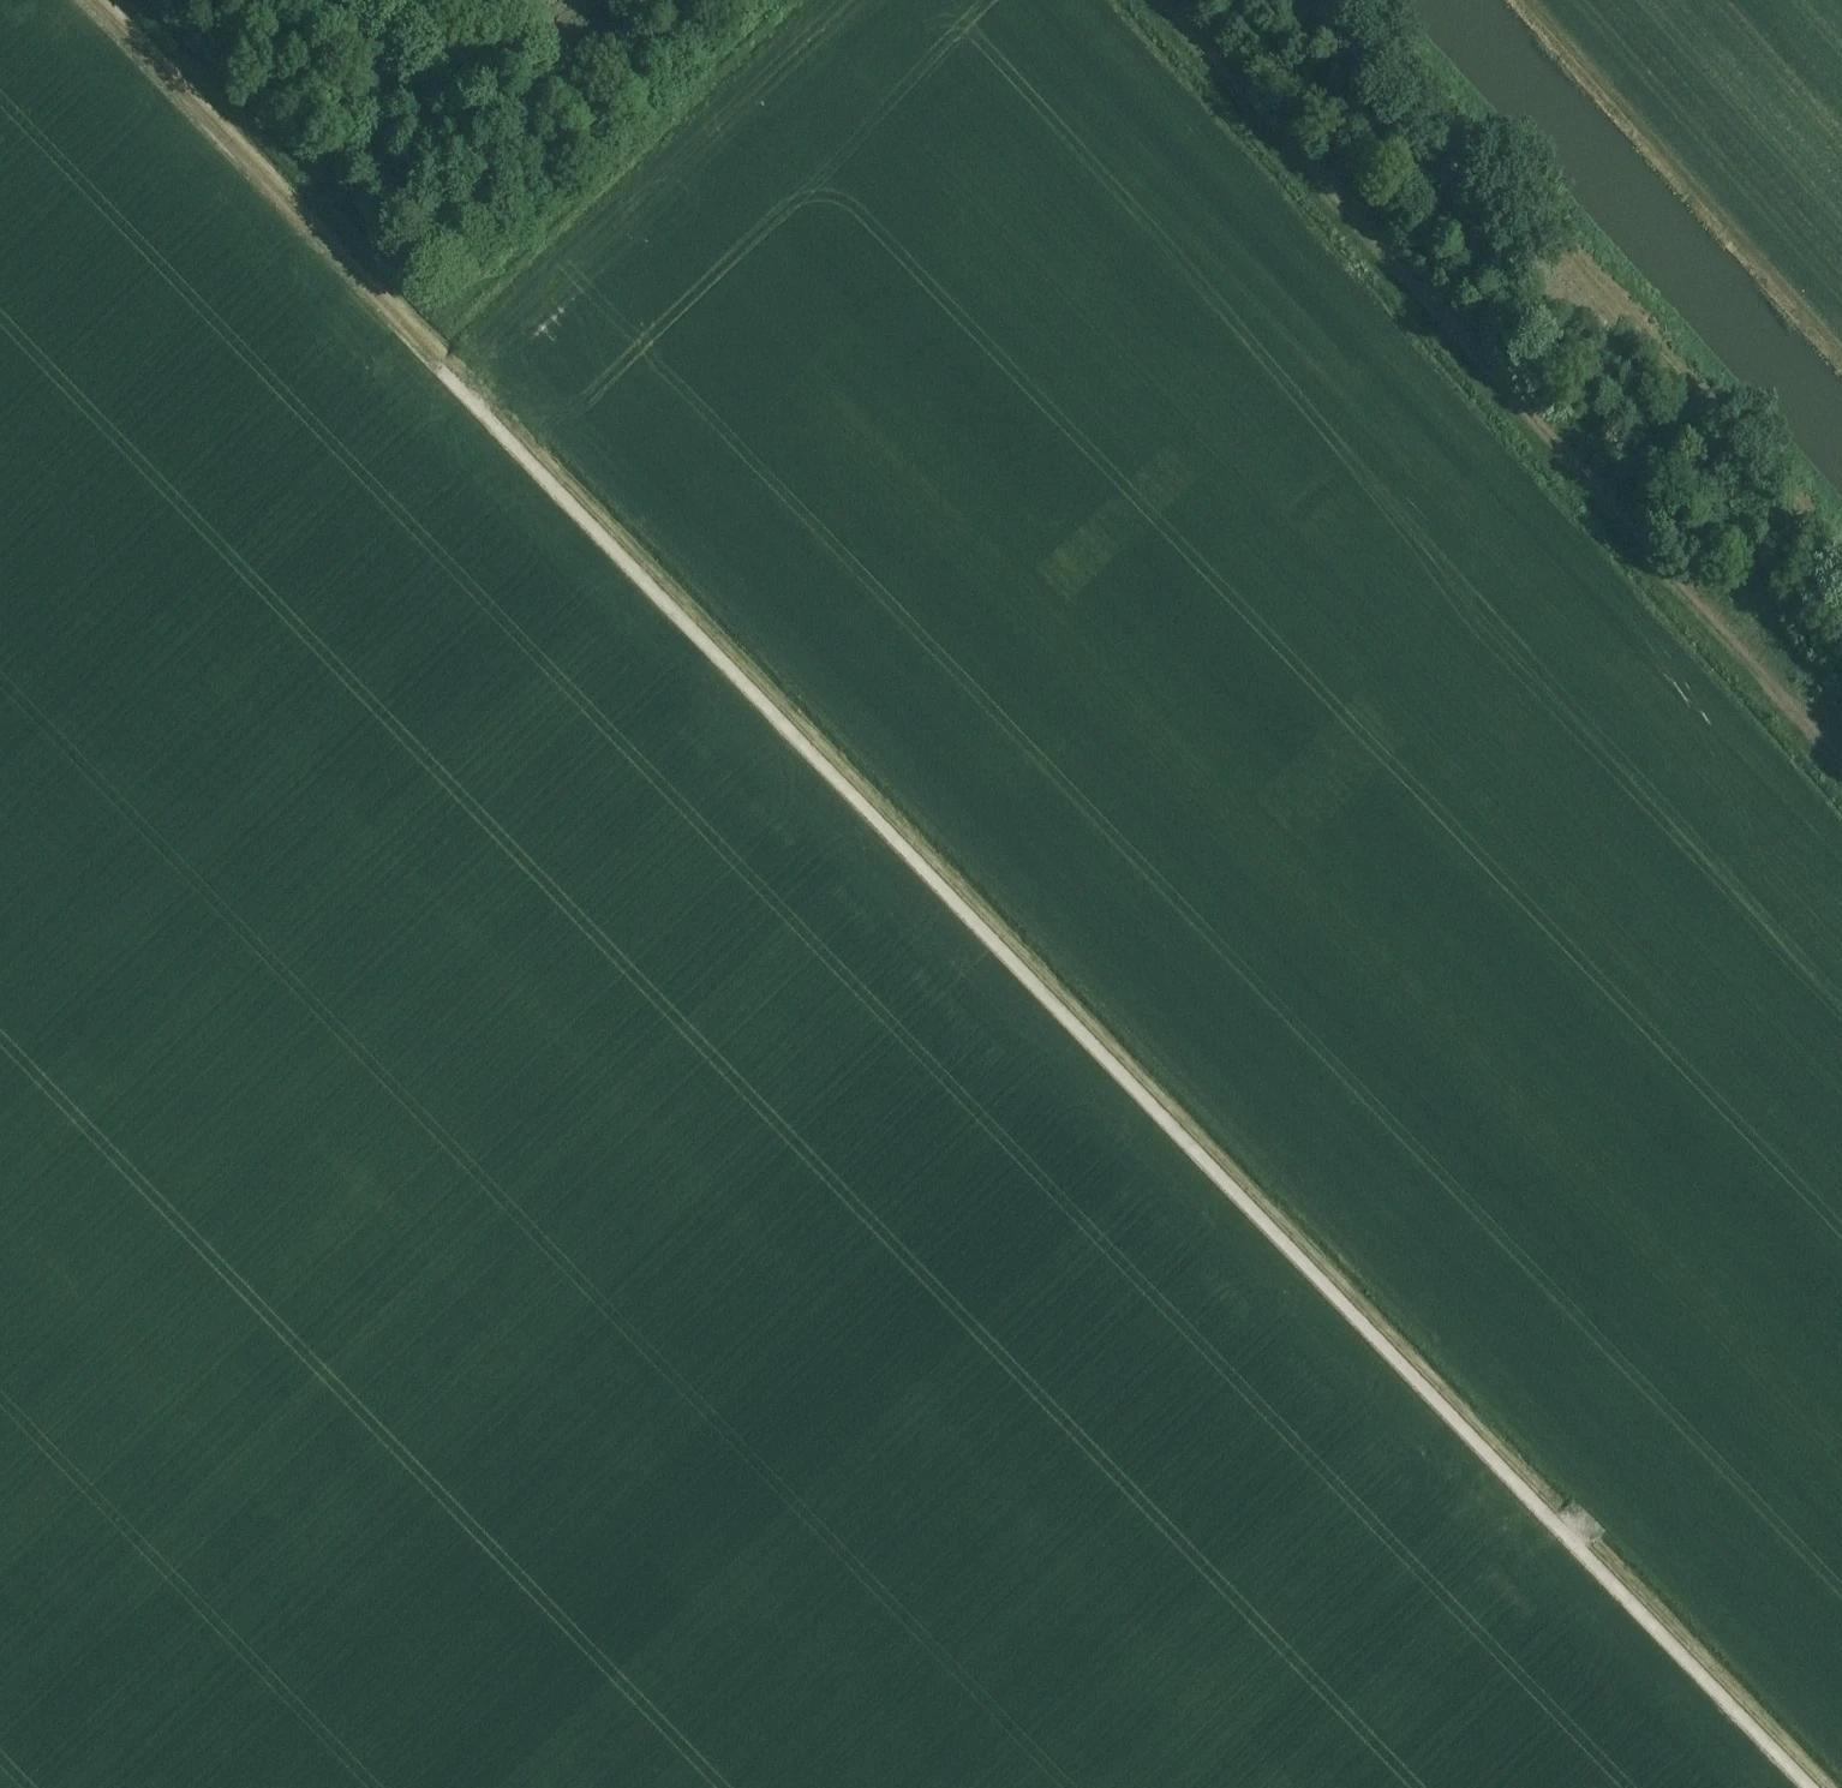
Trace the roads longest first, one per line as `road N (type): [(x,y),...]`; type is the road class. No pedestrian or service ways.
road 1 (track): [(1176,0),(1841,748)]

